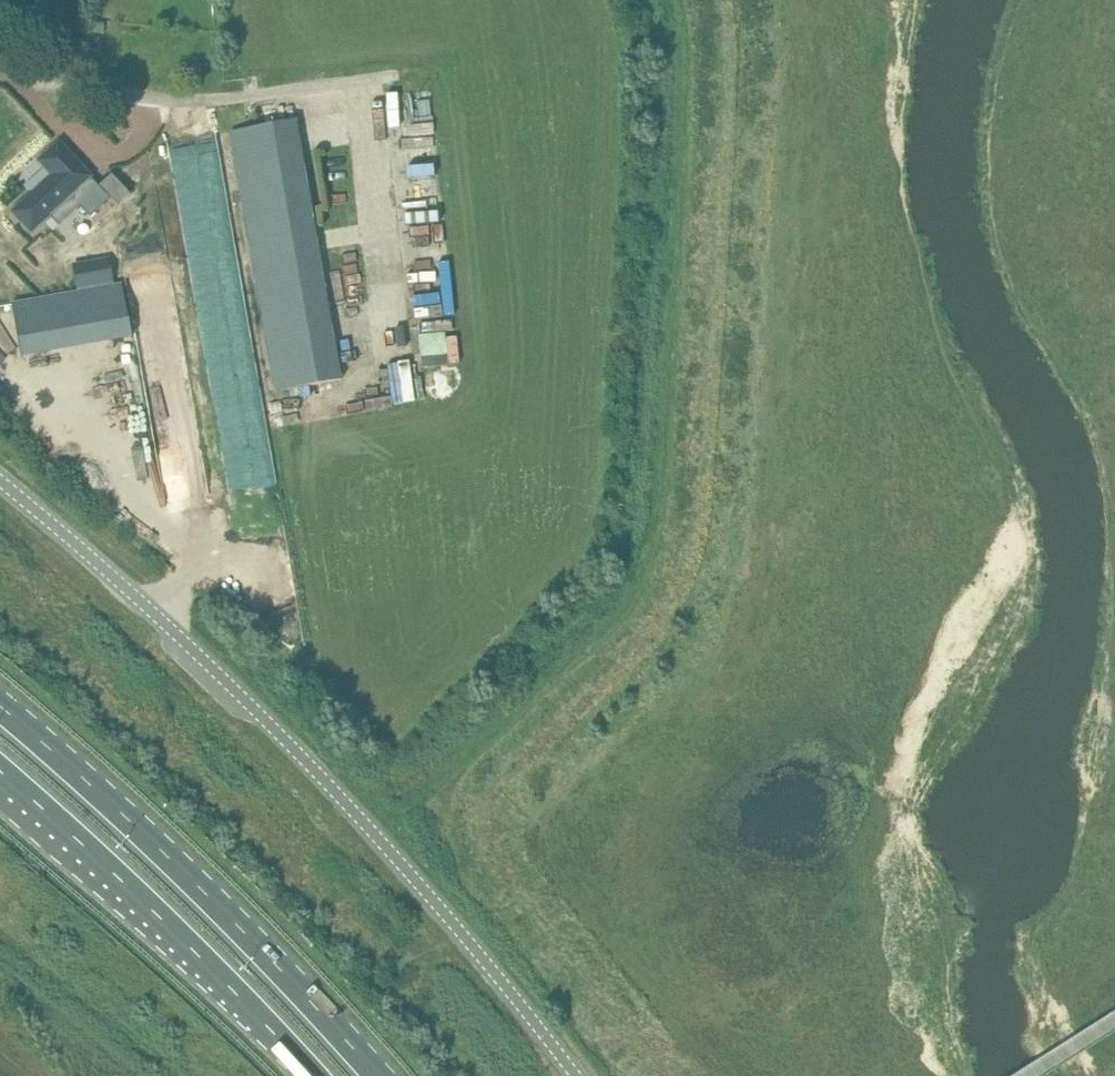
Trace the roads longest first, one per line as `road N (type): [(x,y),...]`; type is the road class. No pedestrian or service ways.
road 1 (unclassified): [(575,1075),(314,766),(0,478)]
road 2 (trunk): [(374,1075),(259,948),(0,710)]
road 3 (residential): [(449,68),(197,100),(114,92),(0,58)]
road 4 (trunk): [(0,775),(204,964),(309,1075)]

